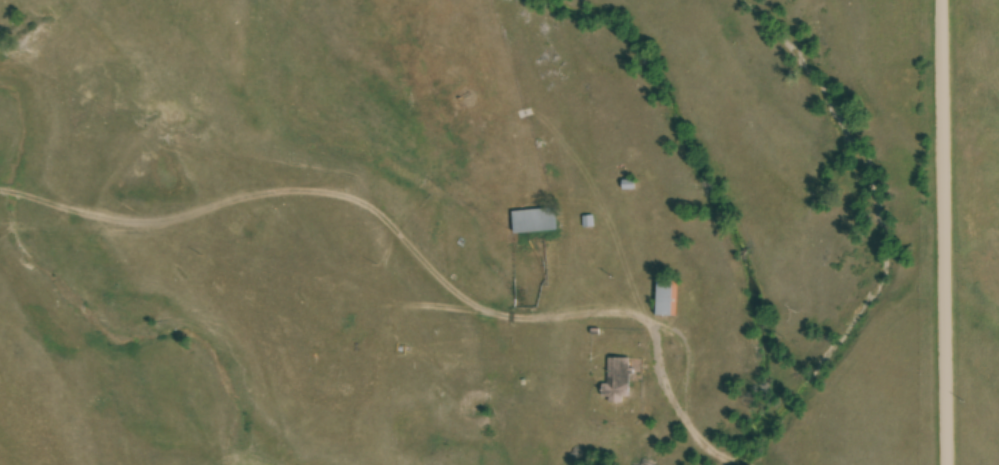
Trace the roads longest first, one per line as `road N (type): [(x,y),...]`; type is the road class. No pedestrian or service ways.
road 1 (residential): [(943,464),(937,0)]

